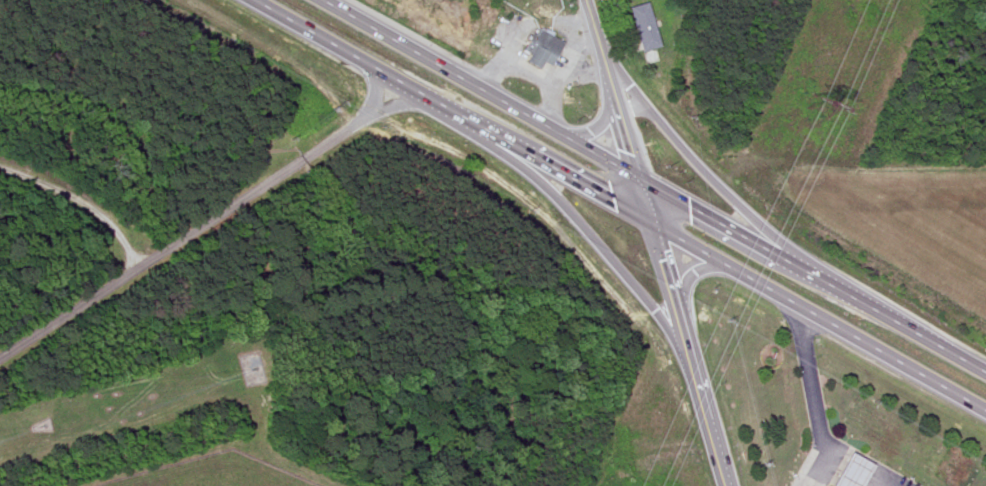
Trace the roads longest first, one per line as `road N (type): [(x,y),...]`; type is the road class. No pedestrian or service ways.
road 1 (trunk): [(243,0),(985,410)]
road 2 (trunk): [(985,364),(329,0)]
road 3 (trunk): [(491,132),(574,214),(693,364)]
road 4 (trunk): [(799,261),(603,57)]
road 5 (tertiary): [(728,485),(693,364)]

